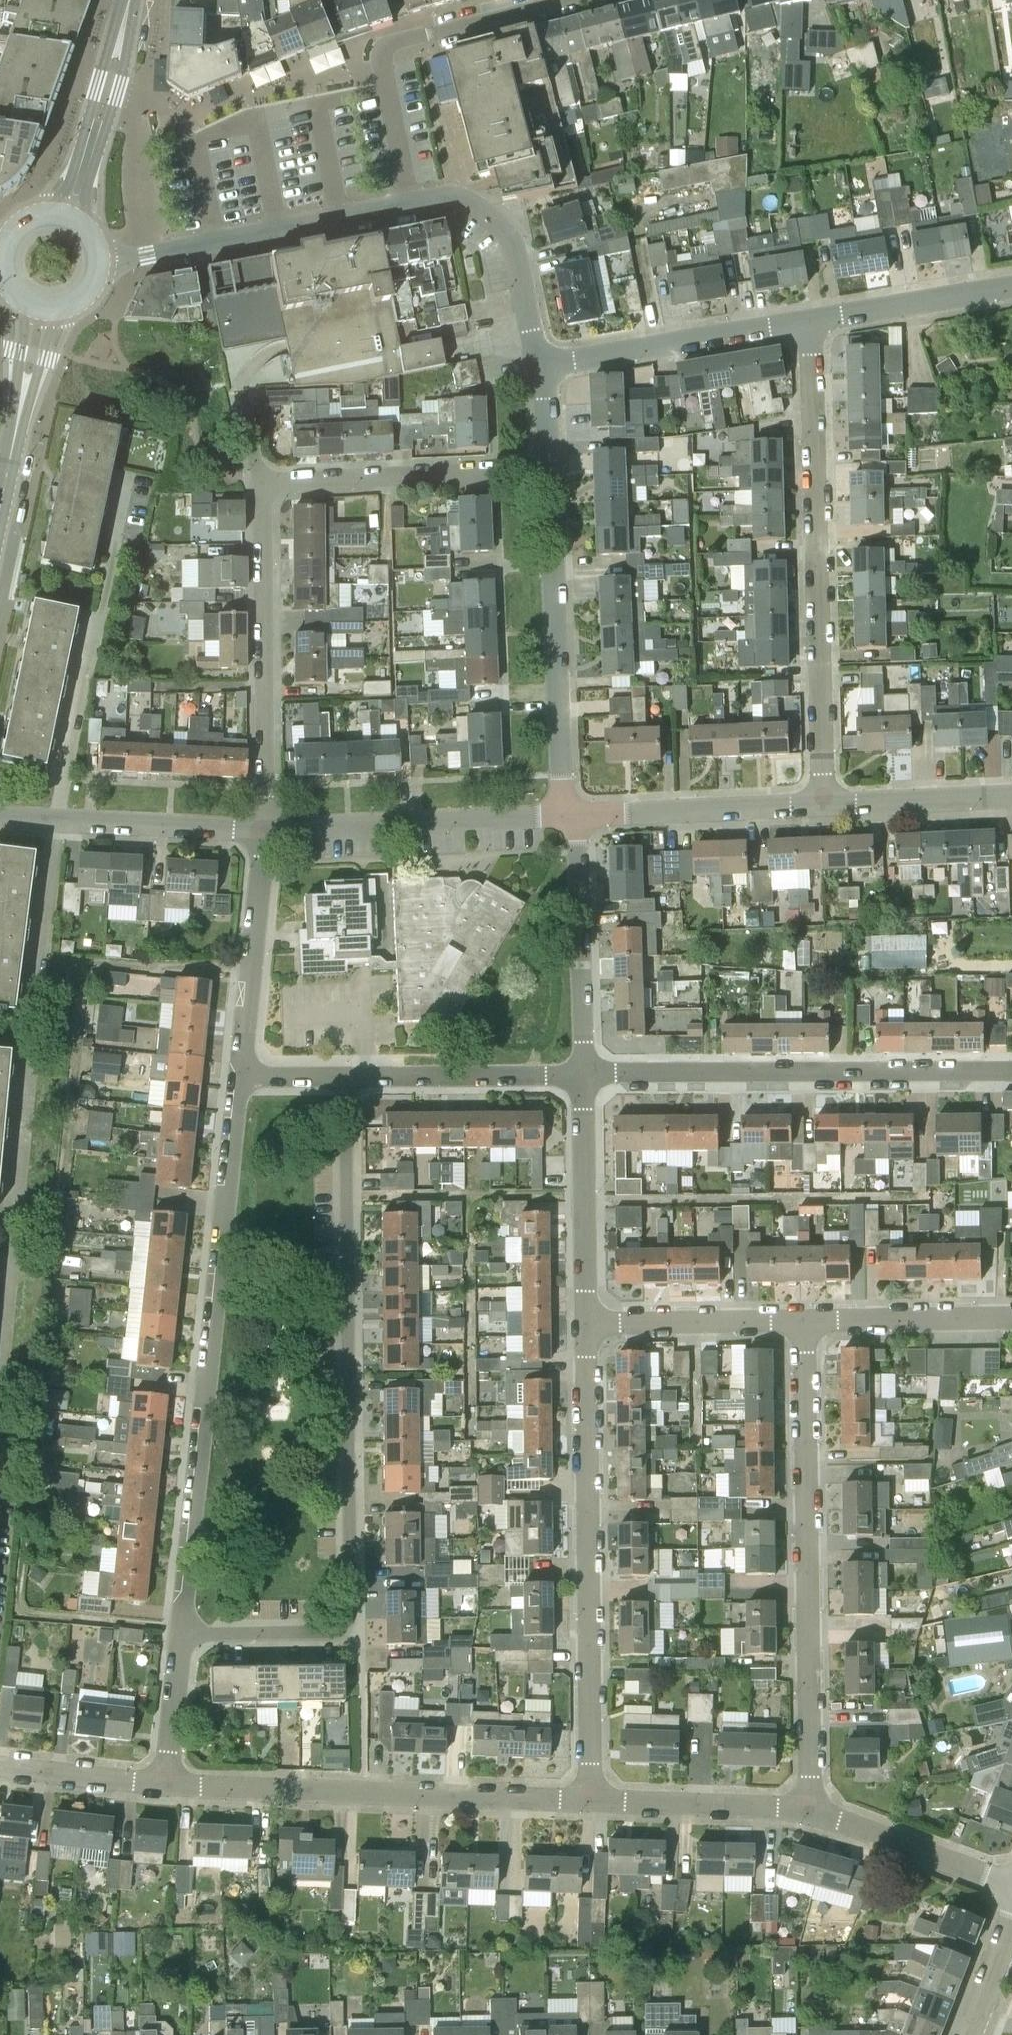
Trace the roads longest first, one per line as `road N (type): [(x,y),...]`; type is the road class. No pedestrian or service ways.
road 1 (residential): [(182,1634),(324,1632),(348,1614),(346,1076)]
road 2 (residential): [(265,830),(263,491),(285,479),(550,469)]
road 3 (residential): [(244,1077),(182,1634)]
road 4 (residential): [(809,1814),(804,1322)]
road 5 (residential): [(824,805),(810,321)]
road 6 (residential): [(592,1804),(586,1328)]
road 7 (residential): [(581,1074),(1011,1073)]
road 8 (residential): [(592,1804),(168,1787)]
road 9 (residential): [(570,816),(550,469)]
road 10 (residential): [(97,258),(409,205)]
road 11 (residential): [(265,830),(570,816)]
road 12 (residential): [(540,367),(810,321)]
road 13 (residential): [(0,817),(265,830)]
road 14 (residential): [(581,1074),(570,816)]
road 15 (residential): [(570,816),(824,805)]
road 16 (residential): [(586,1328),(581,1074)]
road 17 (residential): [(409,205),(384,50),(474,22)]
road 18 (residential): [(244,1077),(265,830)]
road 19 (residential): [(346,1076),(581,1074)]
road 20 (tertiary): [(65,217),(129,0)]
road 21 (residential): [(804,1322),(586,1328)]
road 22 (residential): [(809,1814),(592,1804)]
road 23 (residential): [(1011,1886),(809,1814)]
road 24 (residential): [(1011,1319),(804,1322)]
road 25 (residential): [(810,321),(1011,286)]
road 26 (tertiary): [(0,504),(41,308)]
road 27 (residential): [(824,805),(1011,797)]
road 28 (residential): [(168,1787),(0,1769)]
road 29 (residential): [(168,1787),(182,1634)]
road 30 (residential): [(540,367),(511,238)]

